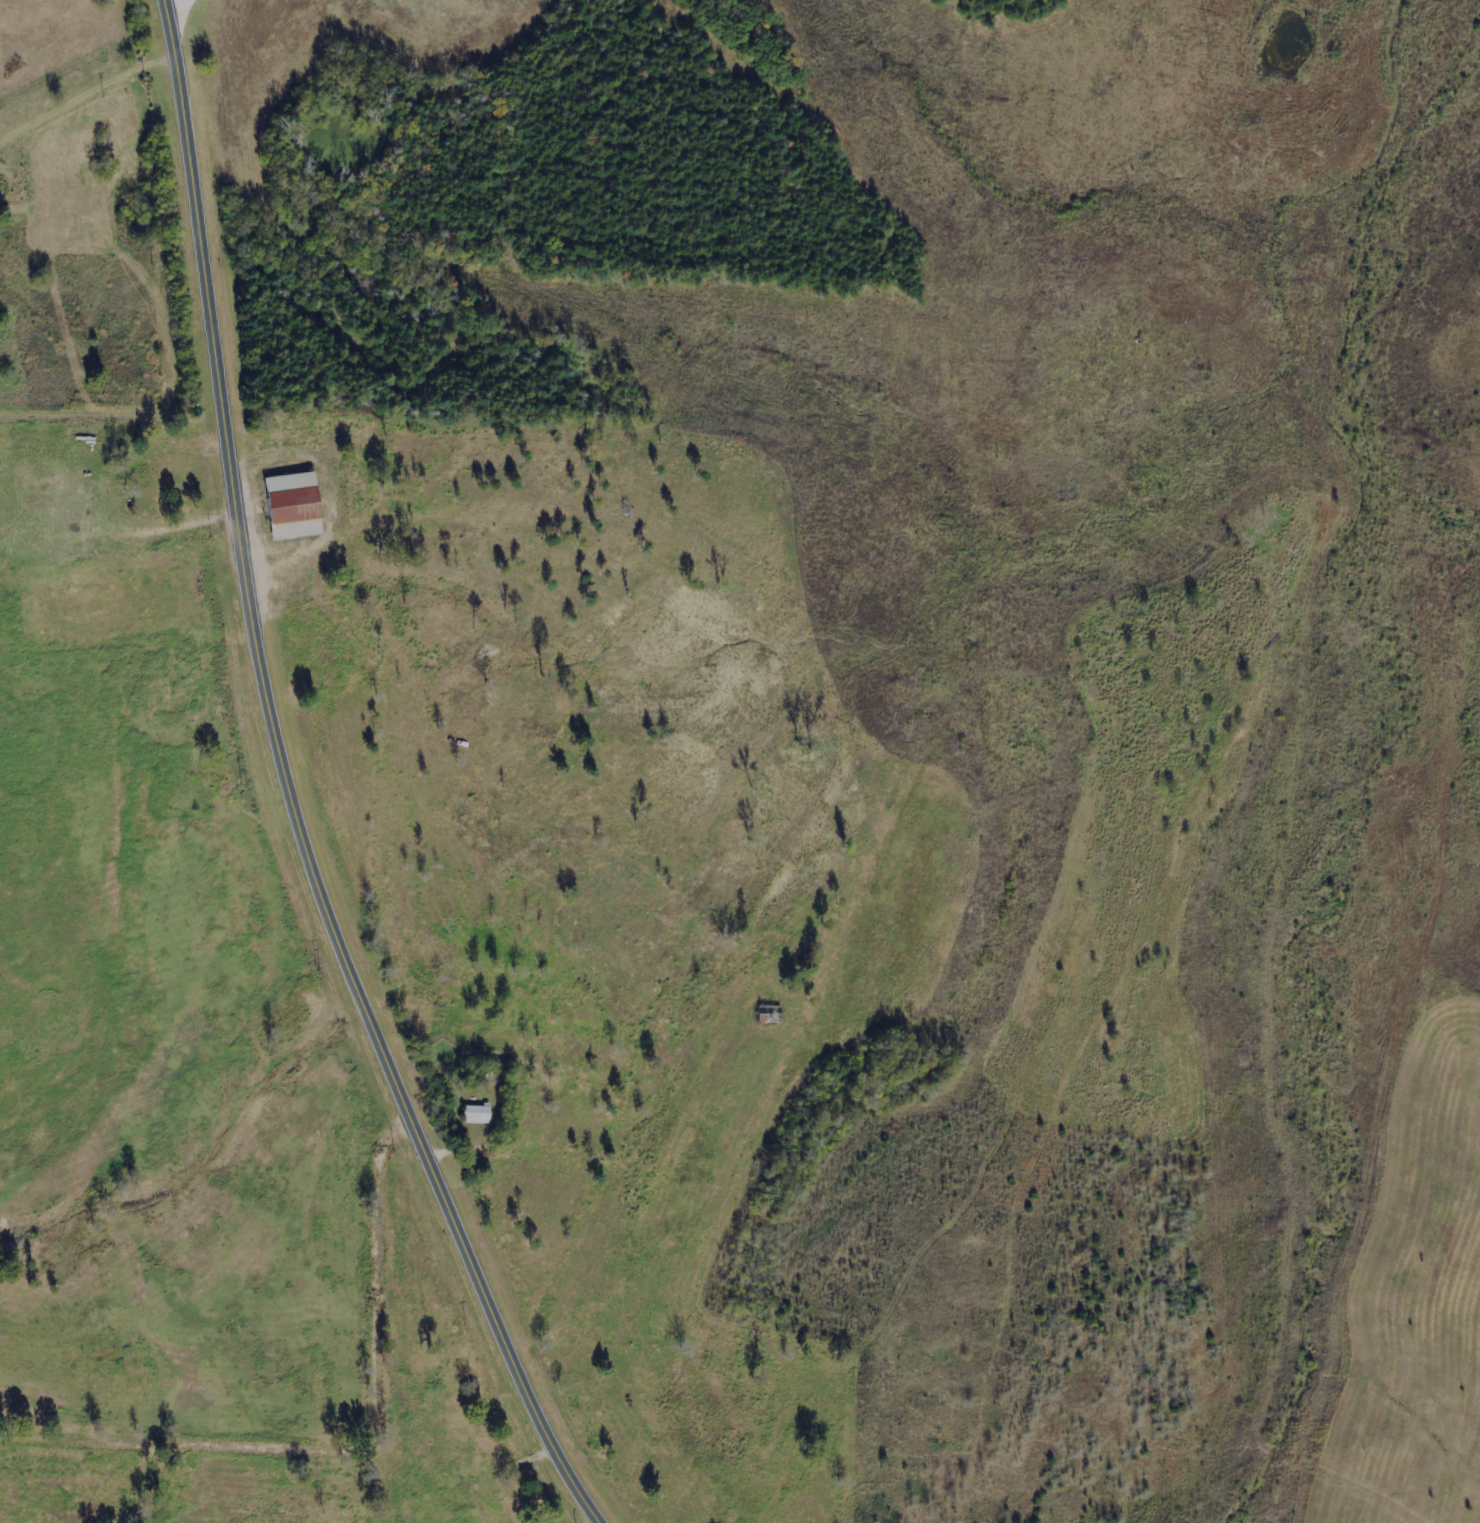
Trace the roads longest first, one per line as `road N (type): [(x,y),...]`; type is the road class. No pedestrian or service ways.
road 1 (residential): [(600,1522),(509,1352),(382,1059),(296,823),(263,681),(165,0)]

